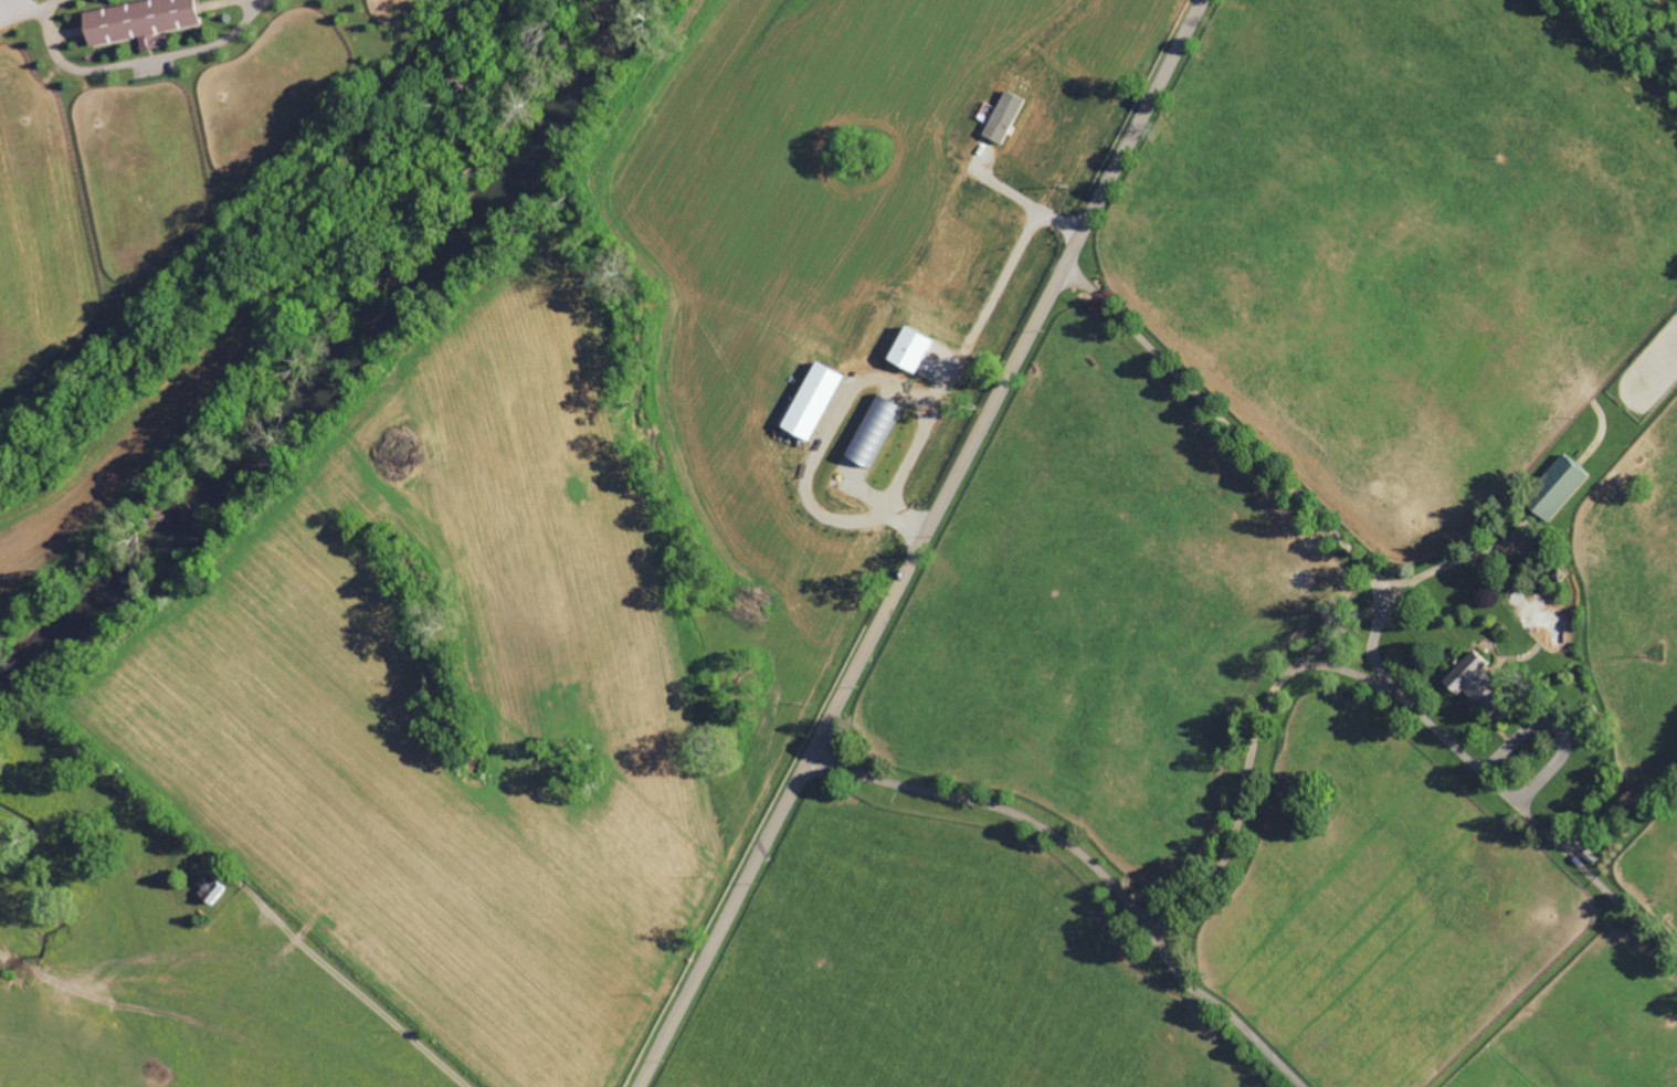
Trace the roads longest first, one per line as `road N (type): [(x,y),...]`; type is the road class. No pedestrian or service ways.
road 1 (residential): [(646,1086),(1209,0)]

